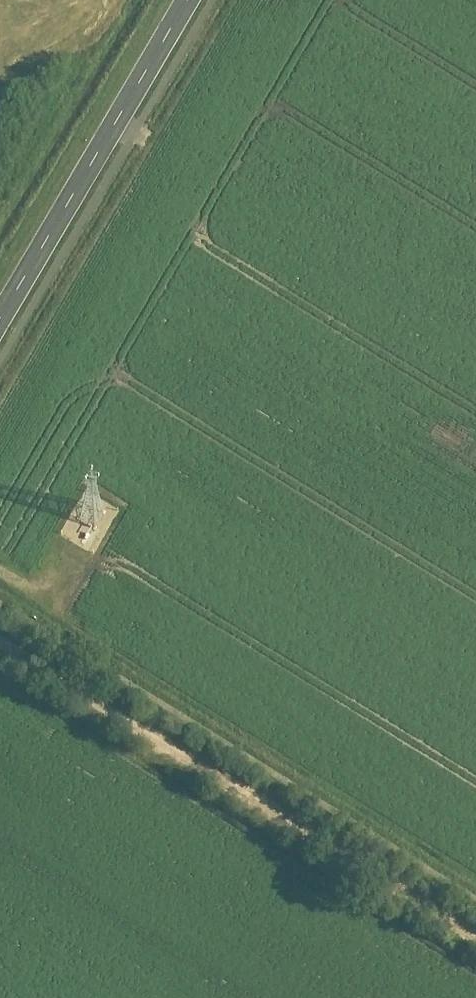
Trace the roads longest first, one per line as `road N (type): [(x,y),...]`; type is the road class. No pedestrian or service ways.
road 1 (track): [(475,942),(0,649)]
road 2 (tertiary): [(0,312),(180,0)]

